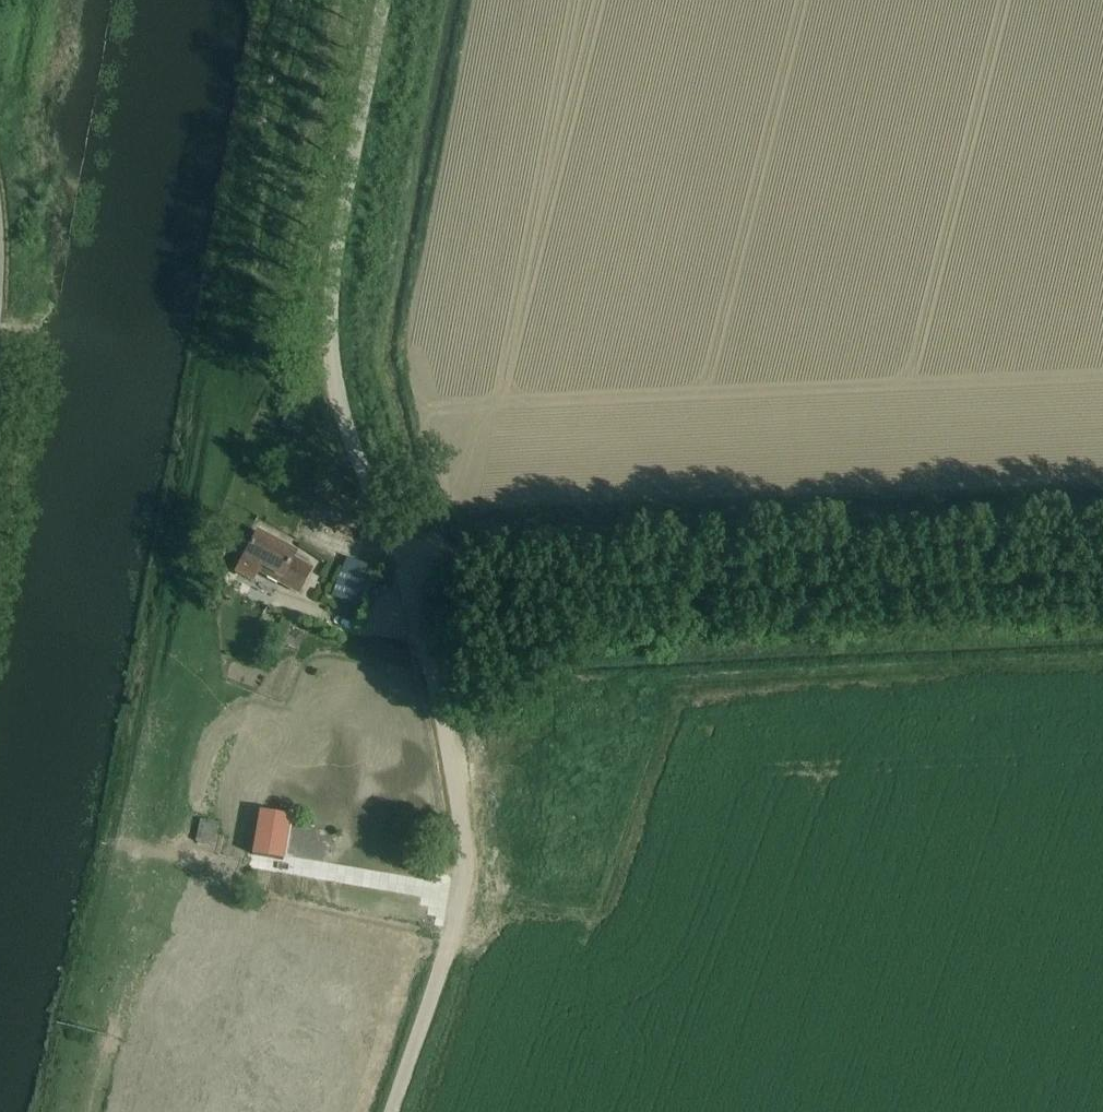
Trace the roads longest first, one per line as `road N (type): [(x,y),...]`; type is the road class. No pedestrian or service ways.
road 1 (unclassified): [(391,1111),(449,938),(461,851),(433,676),(349,433),(332,356),(334,255),(384,0)]
road 2 (track): [(1102,475),(460,505),(438,520),(428,563)]
road 3 (track): [(1102,526),(477,555),(400,570)]
road 4 (track): [(564,691),(562,648),(1102,623)]
road 5 (track): [(452,770),(505,714),(536,698),(691,685)]

